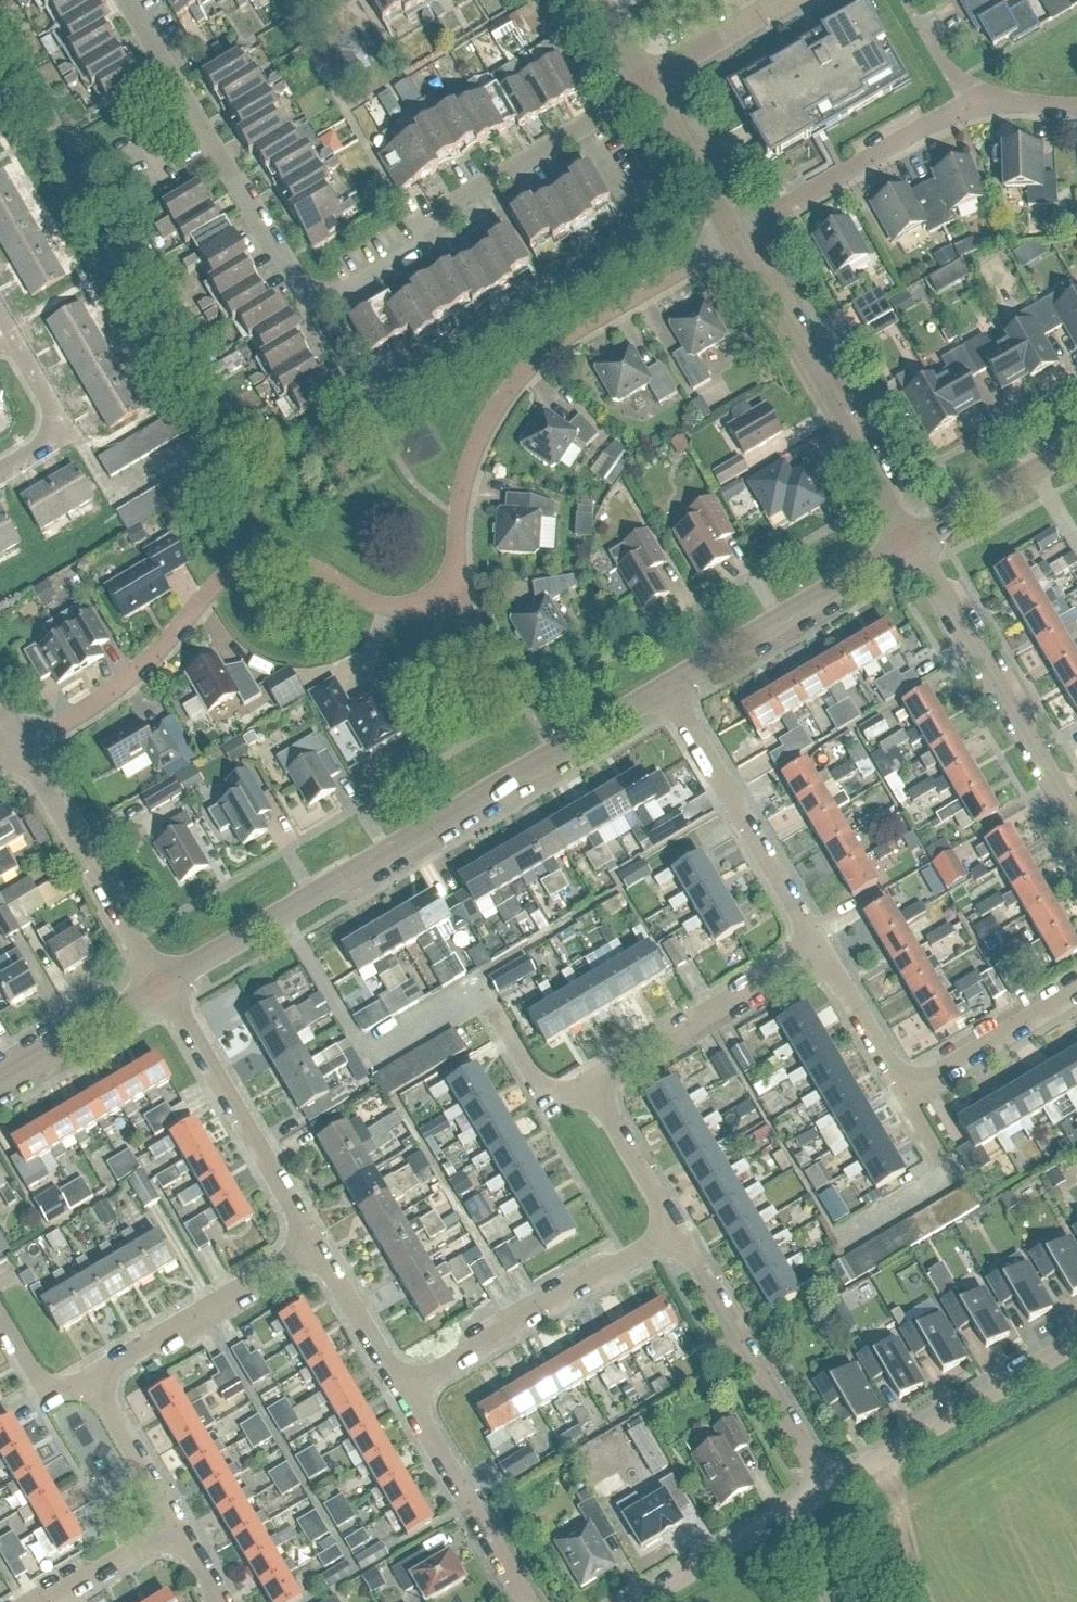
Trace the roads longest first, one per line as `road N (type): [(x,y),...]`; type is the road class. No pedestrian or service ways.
road 1 (residential): [(20,750),(107,697),(243,569),(265,564),(325,575),(395,609),(437,601),(455,569),(473,455),(501,401),(563,341),(737,233)]
road 2 (residential): [(648,85),(443,209),(433,241),(352,290),(322,295),(296,282),(124,0)]
road 3 (tertiary): [(663,689),(159,988)]
road 4 (residential): [(1076,993),(925,1083),(899,1081),(816,947)]
road 5 (residential): [(911,545),(737,233)]
road 6 (residential): [(1076,825),(911,545)]
road 7 (residential): [(403,1395),(676,1232)]
road 8 (residential): [(313,1246),(159,988)]
road 9 (residential): [(816,947),(663,689)]
road 10 (residential): [(828,1490),(676,1232)]
road 11 (residential): [(828,1490),(1076,1343)]
road 12 (tertiary): [(911,545),(663,689)]
road 13 (residential): [(159,988),(20,750)]
road 14 (residential): [(737,233),(978,102)]
road 15 (residential): [(591,1087),(816,947)]
road 16 (residential): [(91,1382),(313,1246)]
road 17 (residential): [(524,1601),(403,1395)]
road 18 (residential): [(639,1601),(828,1490)]
road 19 (residential): [(0,474),(41,450),(54,428),(50,402),(0,317)]
road 20 (tertiary): [(1076,449),(911,545)]
road 21 (tertiary): [(159,988),(0,1081)]
road 22 (residential): [(403,1395),(313,1246)]
road 23 (residential): [(737,233),(648,85)]
road 24 (residential): [(175,1529),(91,1382)]
road 25 (residential): [(676,1232),(591,1087)]
road 26 (residential): [(648,85),(788,0)]
road 27 (residential): [(52,1601),(175,1529)]
road 28 (residential): [(0,1316),(39,1382),(69,1389),(91,1382)]
road 29 (residential): [(978,102),(904,0)]

